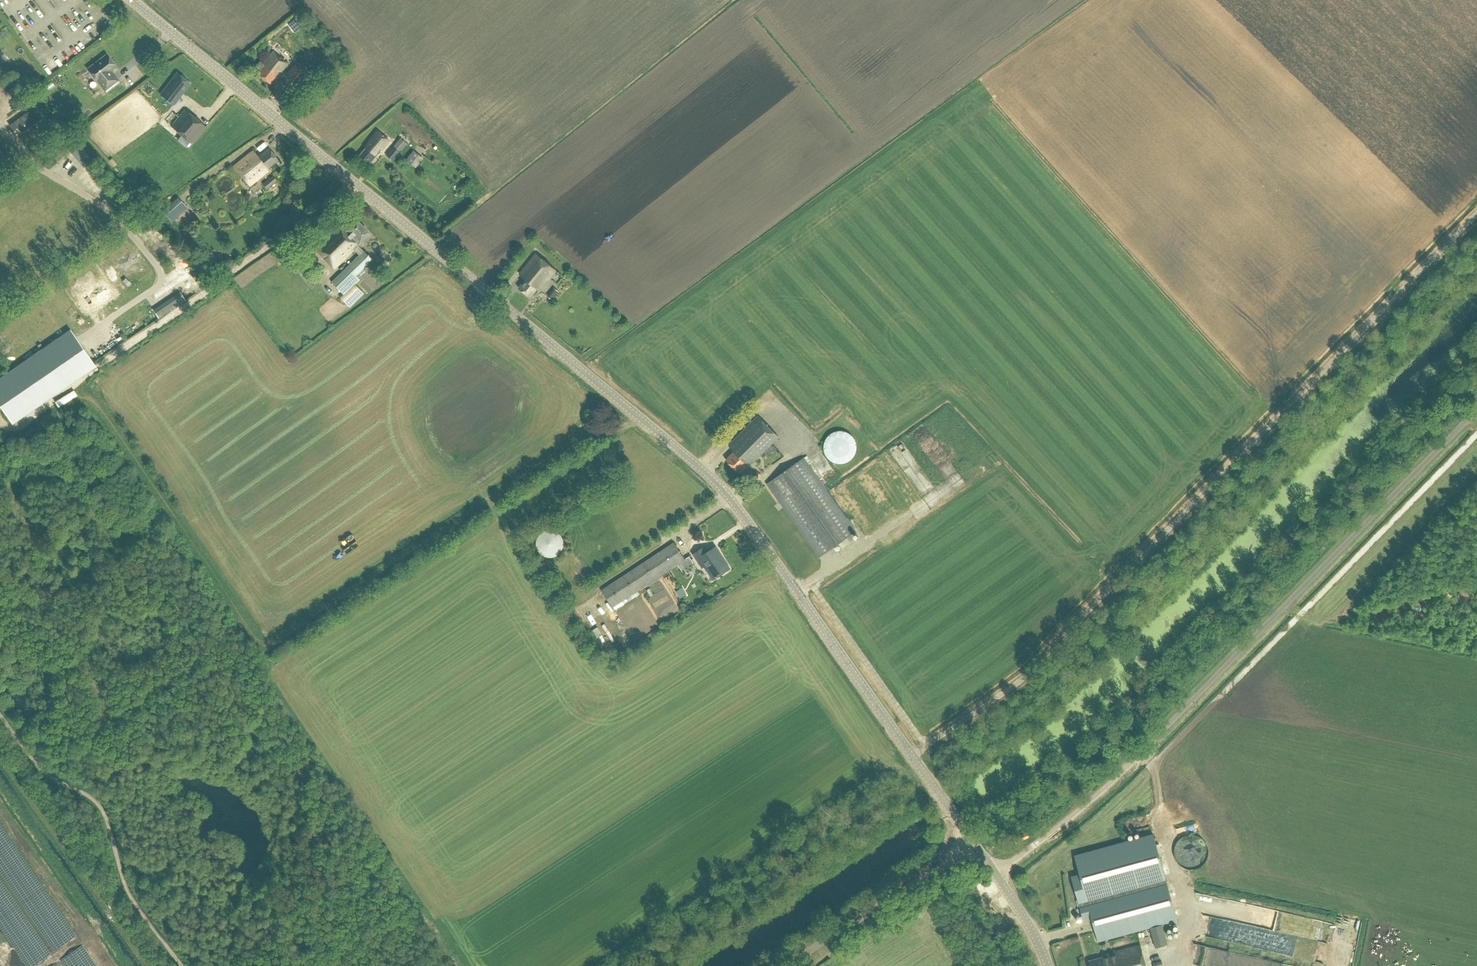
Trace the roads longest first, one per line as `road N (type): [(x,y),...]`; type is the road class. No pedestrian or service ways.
road 1 (tertiary): [(976,846),(726,498),(130,0)]
road 2 (track): [(635,422),(585,440),(262,653),(93,401),(62,403),(0,446)]
road 3 (track): [(912,755),(1116,567),(1476,198)]
road 4 (unclassified): [(994,872),(1116,777),(1476,409)]
road 5 (unclassified): [(784,965),(976,846)]

